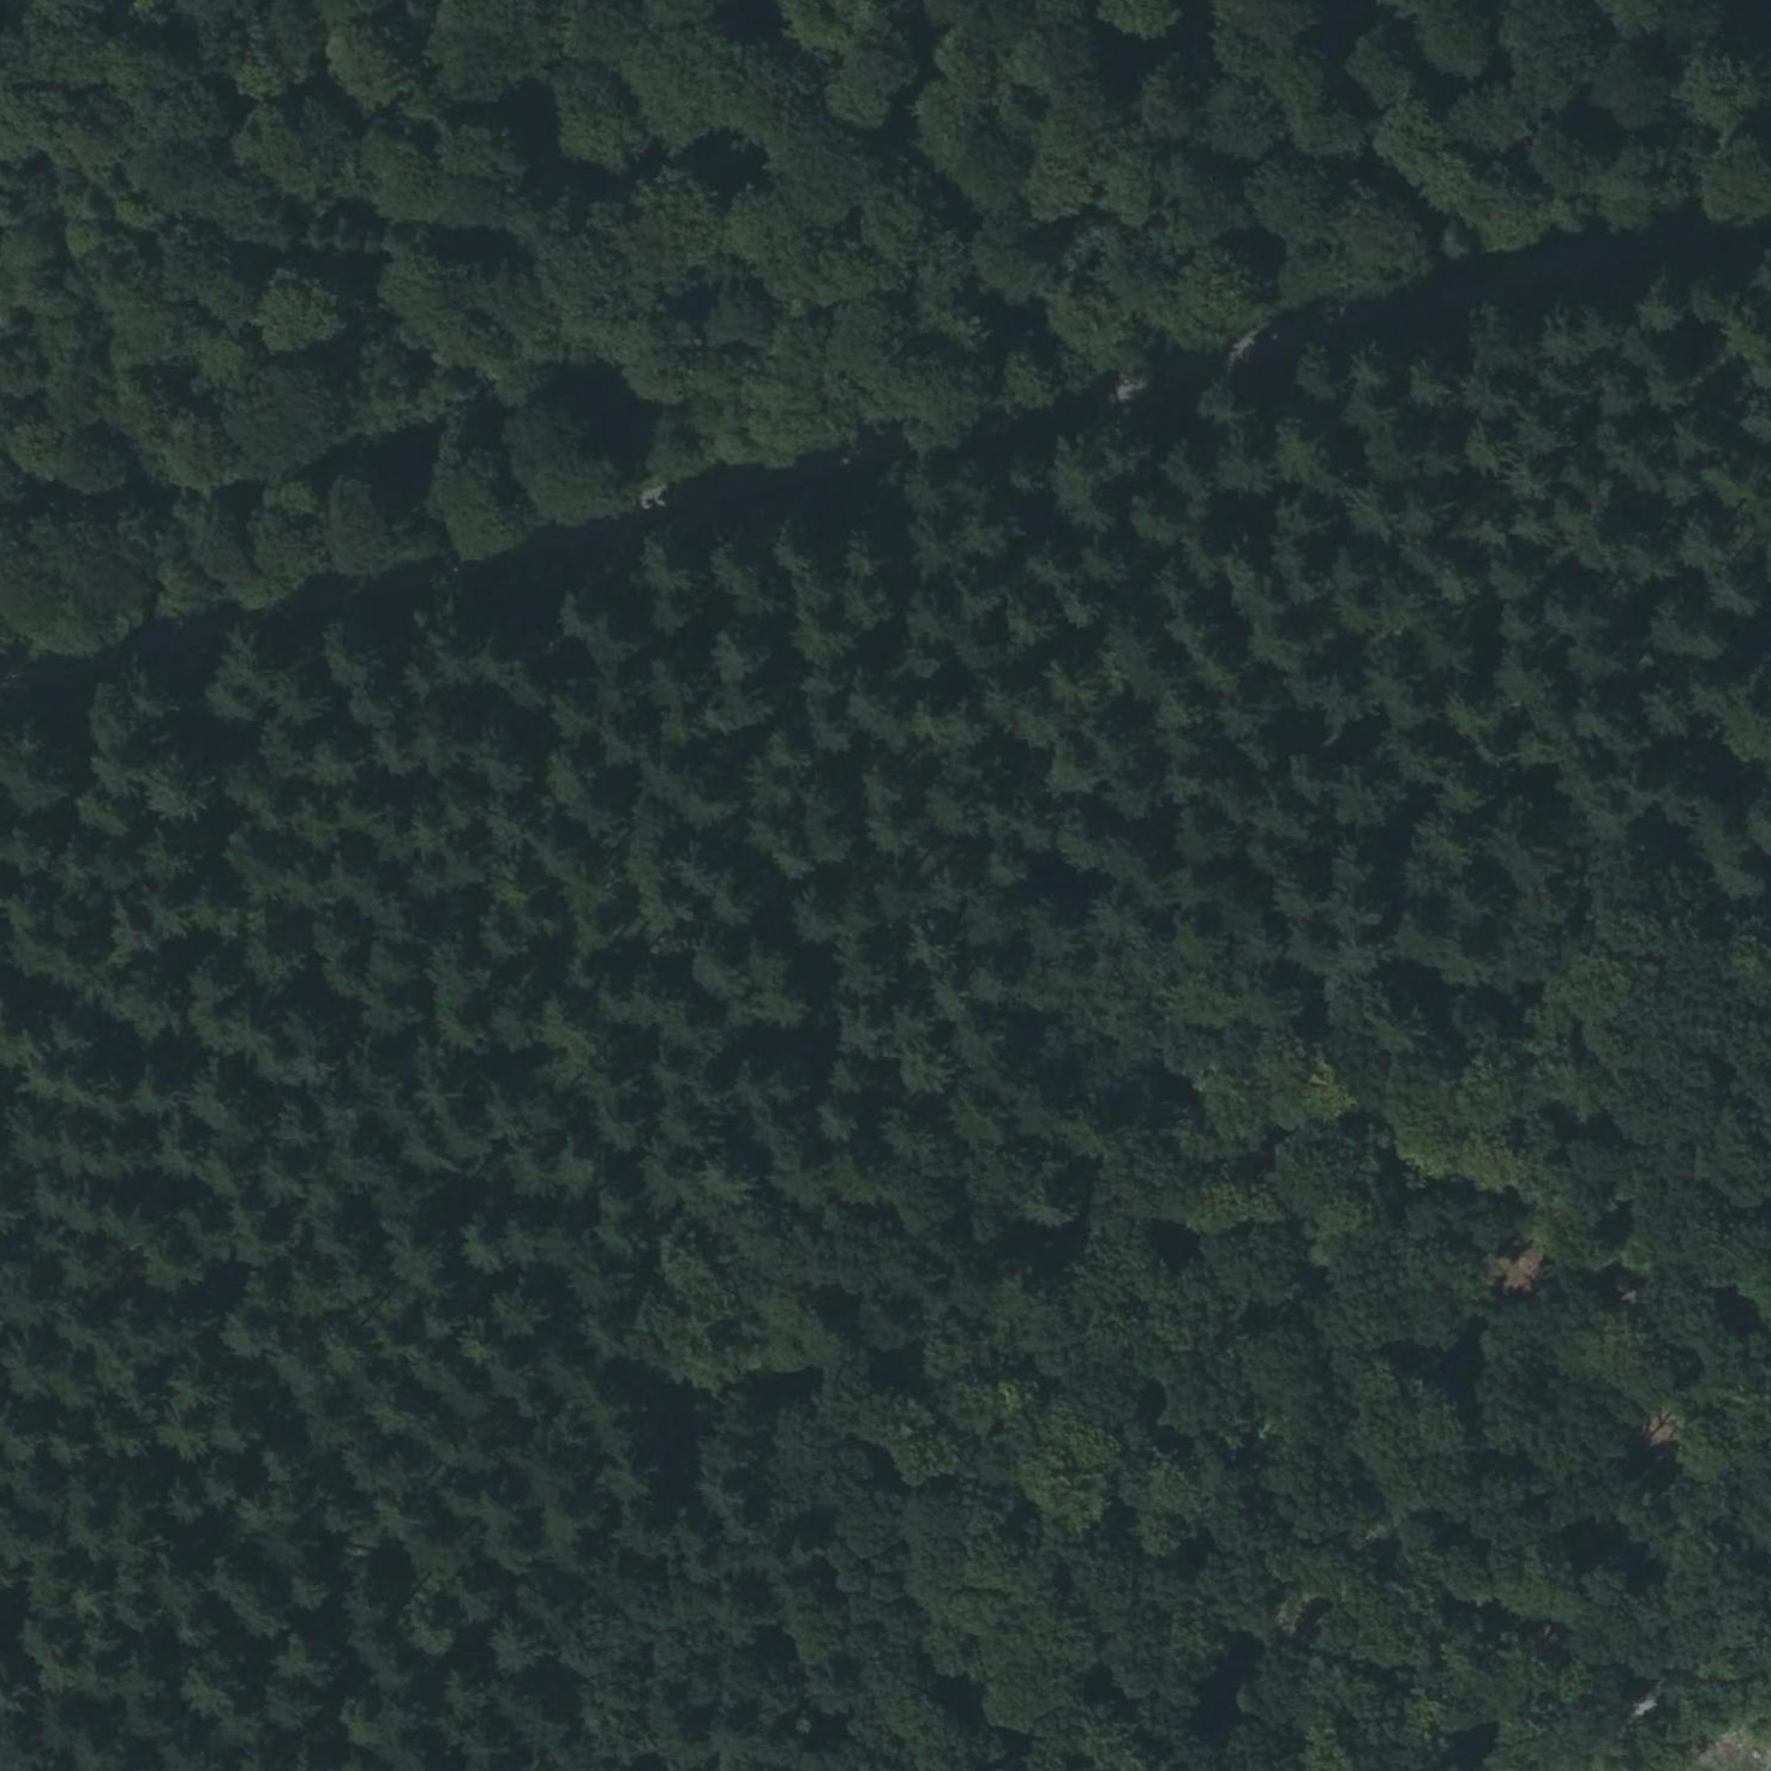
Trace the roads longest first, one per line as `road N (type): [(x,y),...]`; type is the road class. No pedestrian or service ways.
road 1 (tertiary): [(1770,217),(1212,372),(0,689)]
road 2 (track): [(1770,1595),(1533,1770)]

